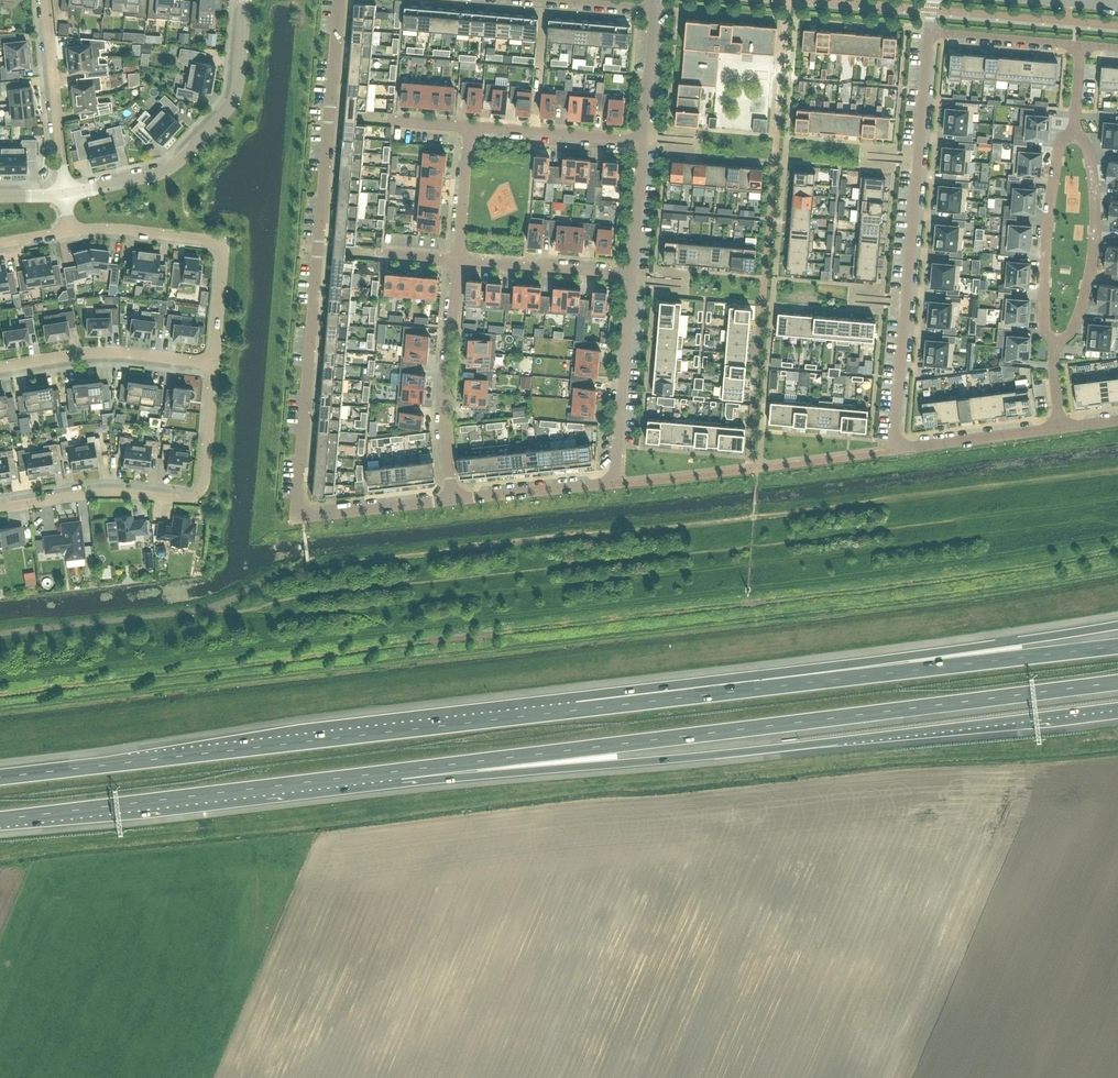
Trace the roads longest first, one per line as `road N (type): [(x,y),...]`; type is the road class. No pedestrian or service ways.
road 1 (track): [(247,611),(316,614),(1098,521),(1117,525)]
road 2 (motorway): [(826,680),(0,777)]
road 3 (motorway): [(400,770),(1117,681)]
road 4 (motorway): [(400,770),(619,764),(1117,705)]
road 5 (residential): [(339,0),(297,509),(310,516),(452,500)]
road 6 (residential): [(929,30),(896,450)]
road 7 (motorway): [(0,819),(400,770)]
road 8 (residential): [(452,500),(609,485),(629,277)]
road 9 (tertiary): [(244,0),(229,107),(164,170),(65,194)]
road 10 (motorway): [(1117,626),(826,680)]
road 11 (motorway): [(1117,647),(826,680)]
road 12 (residential): [(68,232),(116,228),(225,241),(214,363)]
road 13 (residential): [(452,500),(446,405),(457,262)]
road 14 (residential): [(1055,340),(1070,332),(1082,306),(1094,233),(1091,160),(1074,134)]
road 15 (residential): [(1055,340),(1045,328),(1049,210),(1058,152),(1074,134)]
road 16 (residential): [(0,366),(108,351),(214,363)]
road 17 (residential): [(65,194),(47,0)]
road 18 (residential): [(0,507),(96,491),(190,498)]
road 19 (residential): [(644,139),(470,125)]
road 20 (residential): [(629,277),(457,262)]
road 21 (residential): [(1056,426),(896,450)]
road 22 (residential): [(929,30),(1081,46)]
road 23 (residential): [(214,363),(202,488),(190,498)]
road 24 (residential): [(629,277),(644,139)]
road 25 (residential): [(457,262),(470,125)]
road 26 (residential): [(644,139),(655,8)]

